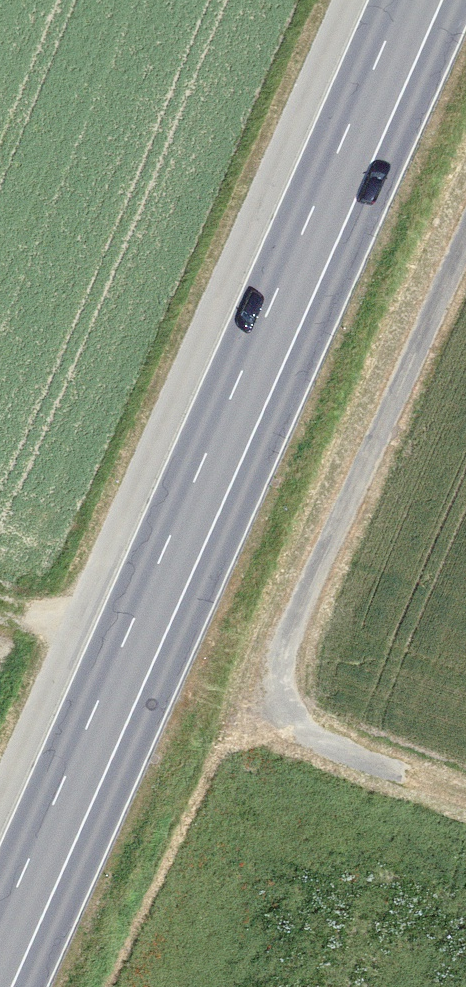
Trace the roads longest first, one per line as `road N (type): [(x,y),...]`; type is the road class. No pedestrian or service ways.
road 1 (primary): [(424,0),(0,970)]
road 2 (unclassified): [(465,259),(278,671)]

